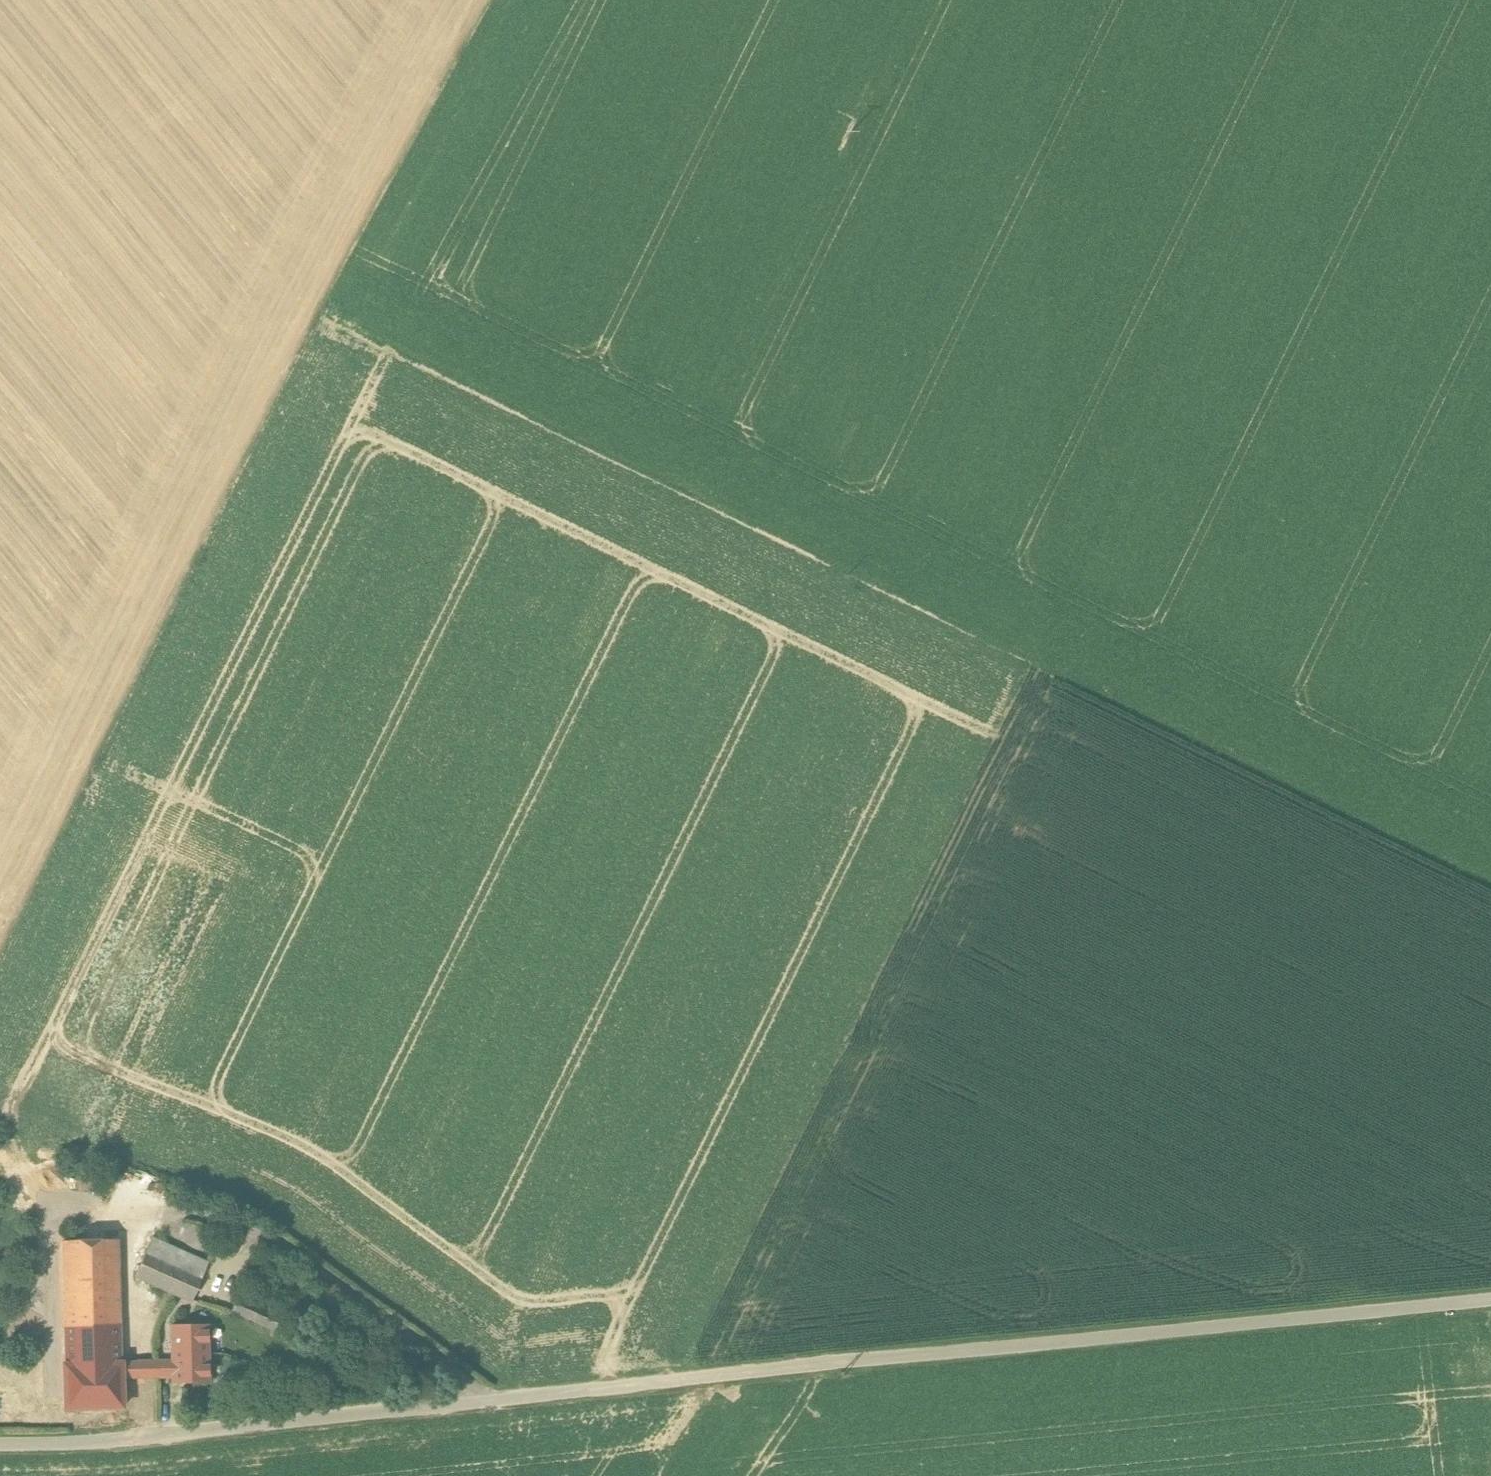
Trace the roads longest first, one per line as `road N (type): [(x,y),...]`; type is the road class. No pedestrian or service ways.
road 1 (unclassified): [(1490,1297),(0,1440)]

